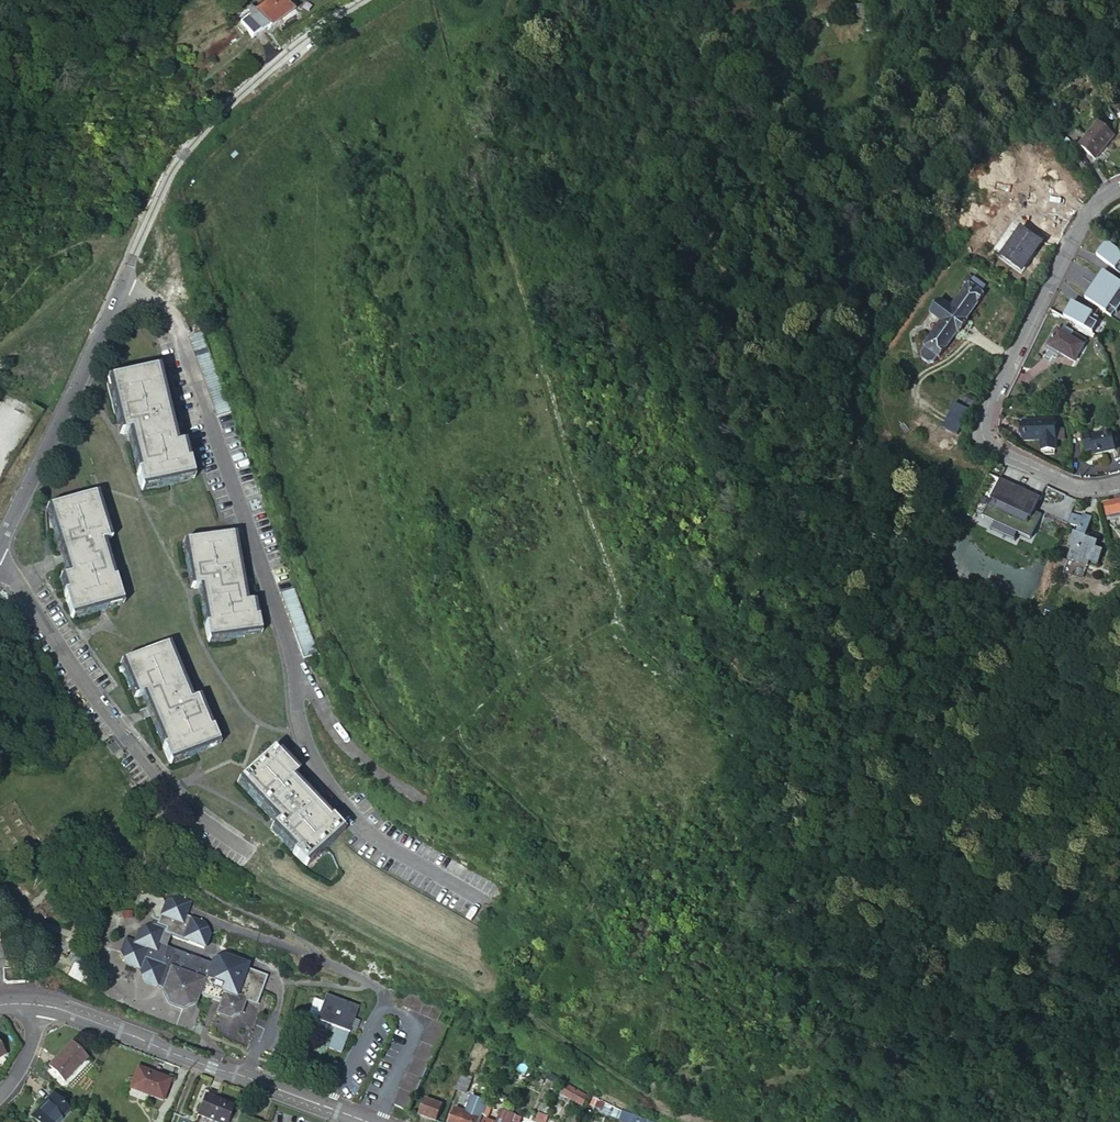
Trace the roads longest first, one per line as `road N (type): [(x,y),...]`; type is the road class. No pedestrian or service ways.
road 1 (residential): [(481,904),(362,835),(317,781),(294,727),(285,636),(177,318),(120,286)]
road 2 (residential): [(1119,188),(1070,240),(983,430),(994,449),(1053,479),(1085,488),(1119,481)]
road 3 (residential): [(120,286),(173,168),(228,105),(364,0)]
road 4 (residential): [(239,848),(166,788),(97,708),(0,569)]
road 5 (tertiary): [(38,1004),(368,1121)]
road 6 (unclassified): [(0,542),(120,286)]
road 7 (track): [(0,344),(118,250),(139,244)]

